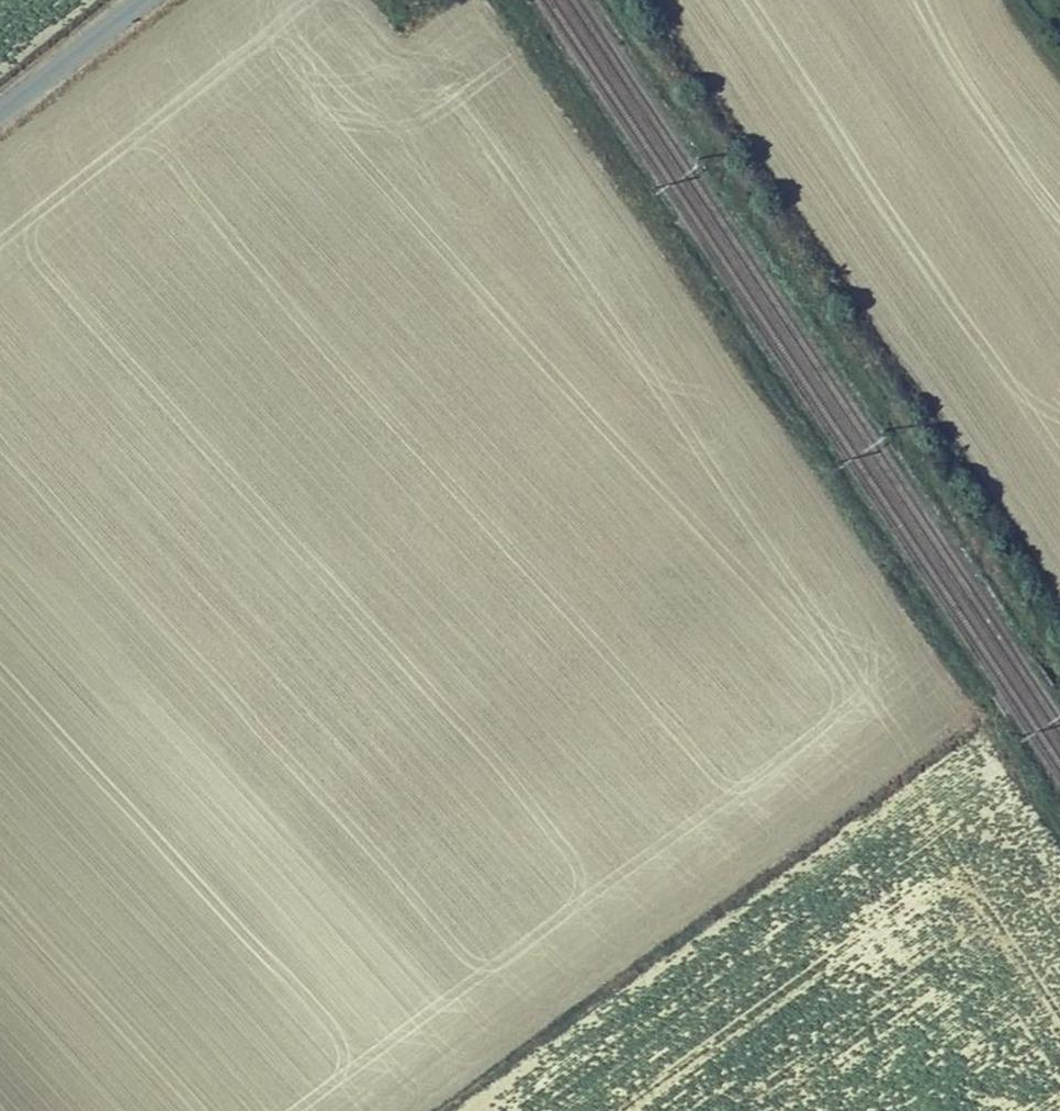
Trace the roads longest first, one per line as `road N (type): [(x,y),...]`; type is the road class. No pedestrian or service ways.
road 1 (tertiary): [(0,114),(143,0)]

